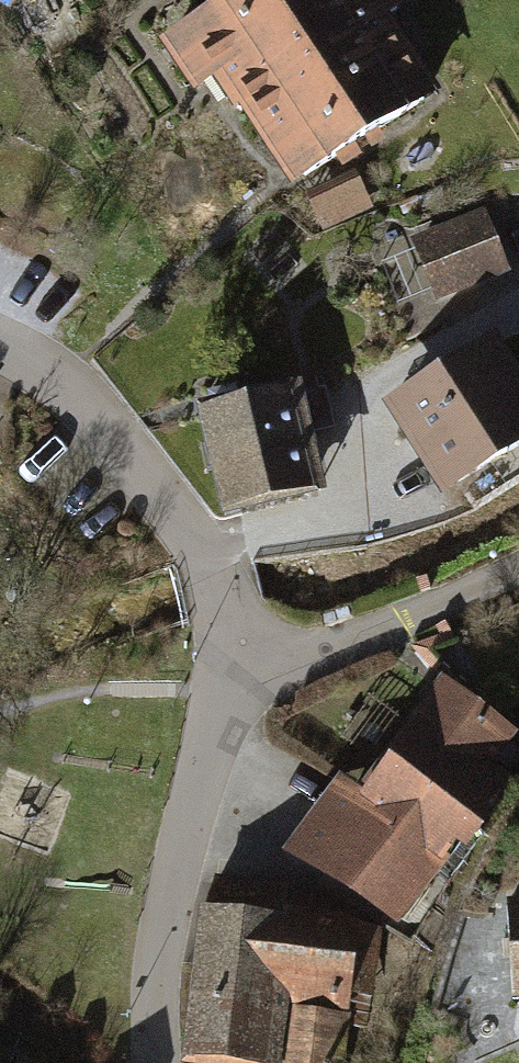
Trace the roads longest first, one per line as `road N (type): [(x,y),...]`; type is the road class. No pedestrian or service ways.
road 1 (residential): [(239,663),(209,738),(161,930),(161,1062)]
road 2 (residential): [(0,348),(87,400),(189,529),(239,663)]
road 3 (residential): [(518,567),(320,655),(239,663)]

